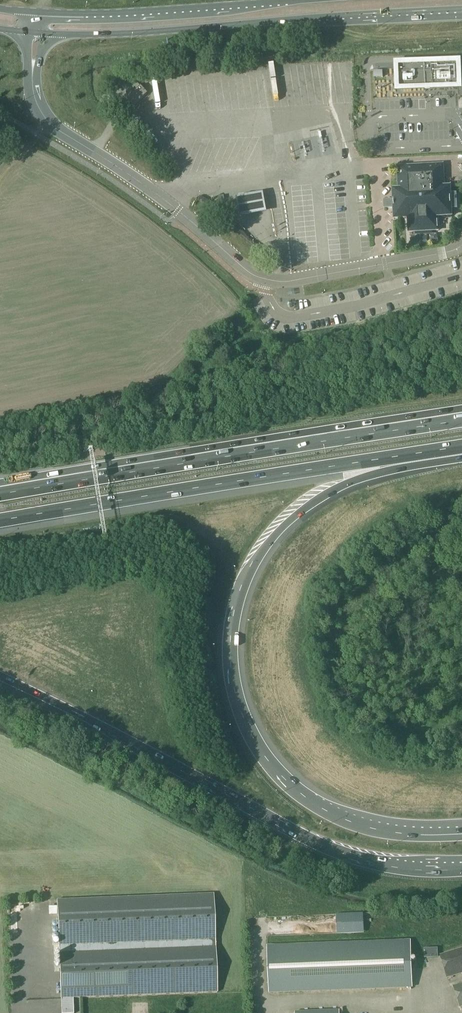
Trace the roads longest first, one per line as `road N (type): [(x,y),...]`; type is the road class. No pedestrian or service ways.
road 1 (motorway): [(461,833),(366,825),(285,780),(239,708),(230,639),(249,571),(305,508),(373,475),(461,459)]
road 2 (residential): [(461,245),(281,282),(252,276),(177,211),(52,125),(32,79),(35,32)]
road 3 (motorway): [(0,676),(314,841),(380,864),(461,869)]
road 4 (motorway): [(461,409),(49,475),(0,494)]
road 5 (motorway): [(0,520),(461,446)]
road 6 (motorway): [(461,420),(0,494)]
road 7 (secondary): [(35,32),(461,8)]
road 8 (secondary): [(302,0),(39,12)]

